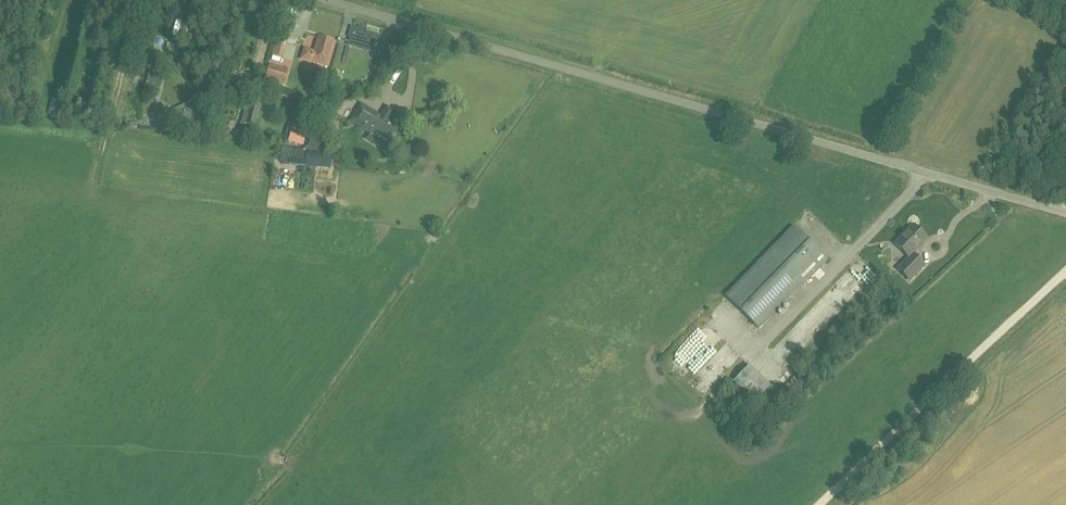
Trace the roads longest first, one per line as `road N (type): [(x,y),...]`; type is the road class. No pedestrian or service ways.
road 1 (unclassified): [(1065,213),(321,0)]

